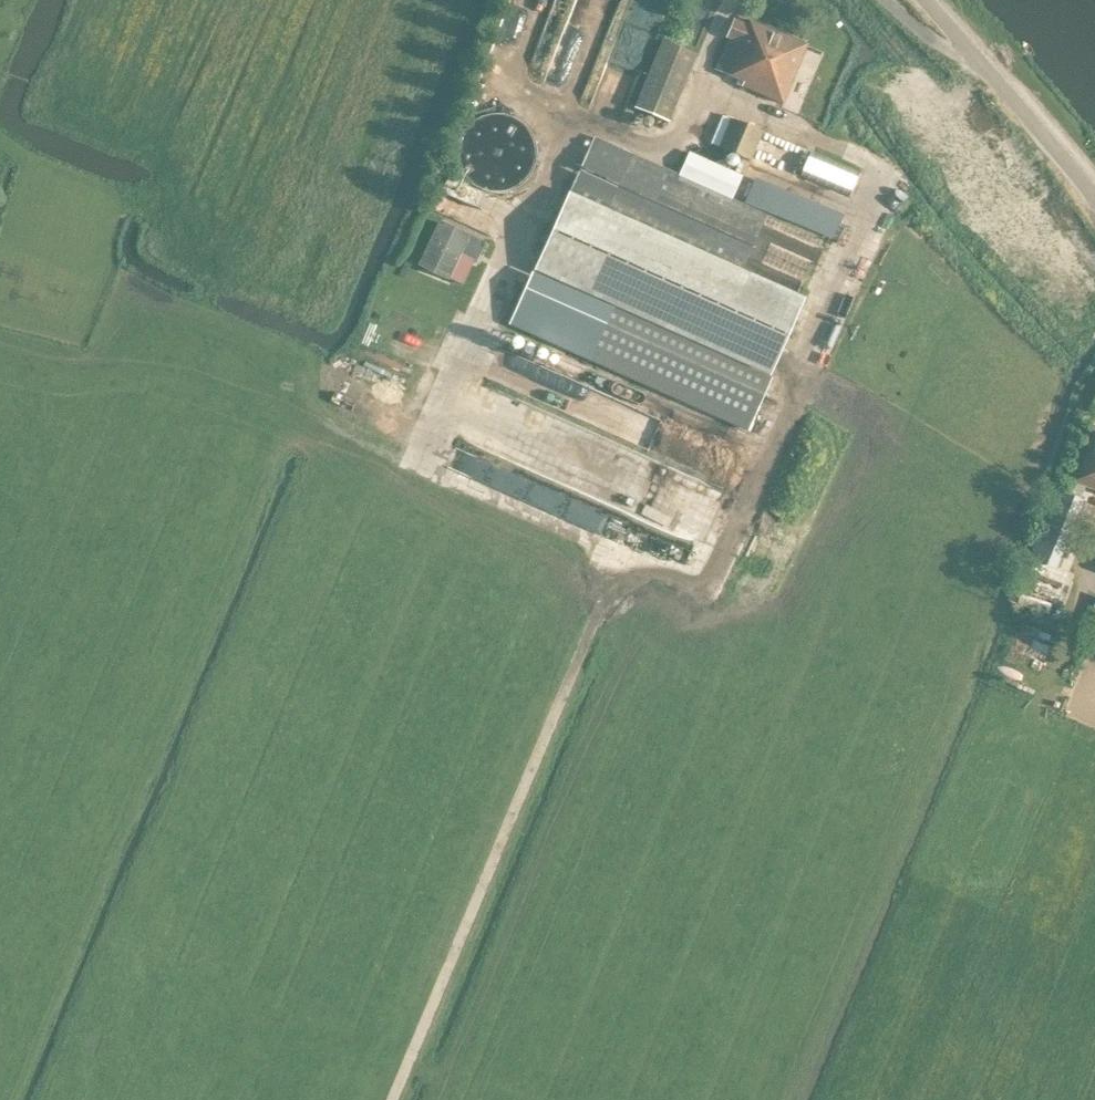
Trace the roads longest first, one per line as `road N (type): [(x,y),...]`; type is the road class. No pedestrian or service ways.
road 1 (tertiary): [(1094,194),(925,0)]

